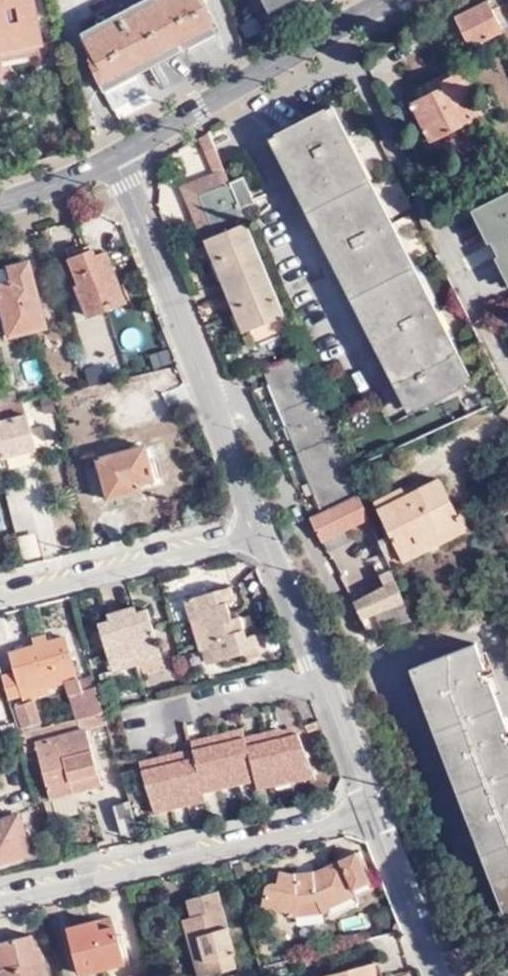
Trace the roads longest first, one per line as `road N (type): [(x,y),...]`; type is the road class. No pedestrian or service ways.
road 1 (residential): [(119,156),(262,539)]
road 2 (residential): [(0,901),(378,812)]
road 3 (residential): [(330,34),(507,378)]
road 4 (residential): [(262,539),(378,812)]
road 5 (residential): [(262,539),(0,603)]
road 6 (tertiary): [(330,34),(119,156)]
road 7 (residential): [(378,812),(443,975)]
road 8 (tertiary): [(119,156),(0,204)]

